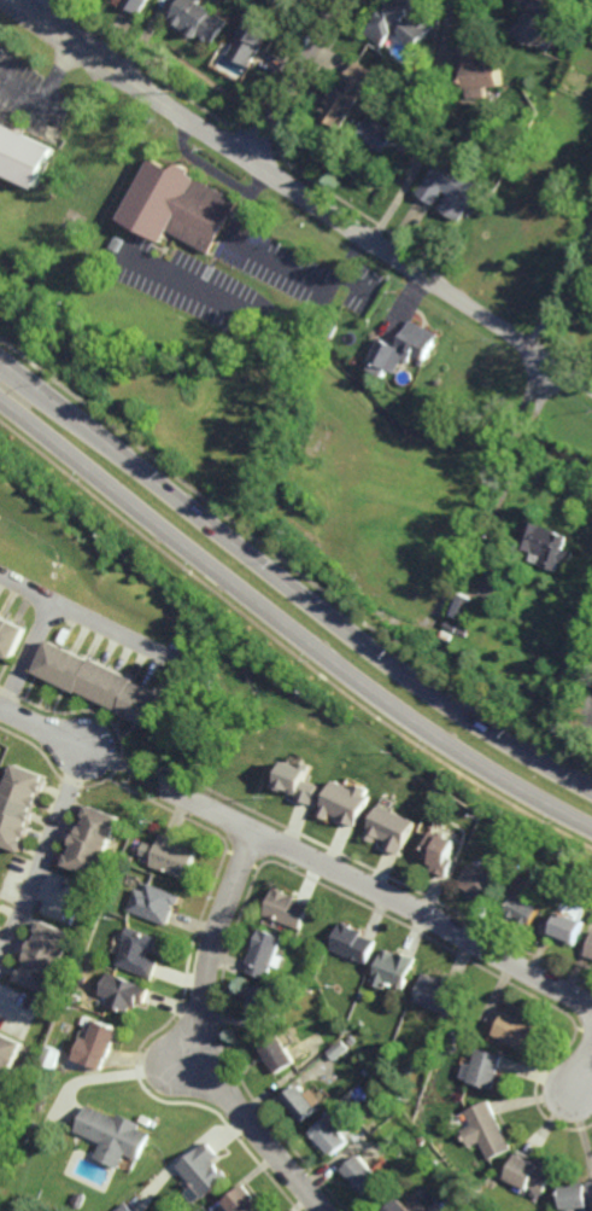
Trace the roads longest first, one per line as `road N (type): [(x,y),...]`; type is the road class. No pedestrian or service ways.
road 1 (primary): [(591,792),(428,693),(0,357)]
road 2 (primary): [(0,399),(427,732),(591,828)]
road 3 (residential): [(591,385),(9,0)]
road 4 (residential): [(591,1004),(411,906),(162,786)]
road 5 (residential): [(325,1210),(230,1098),(207,1049),(211,953),(256,832)]
road 6 (residential): [(86,745),(0,963)]
road 7 (residential): [(248,162),(340,0)]

